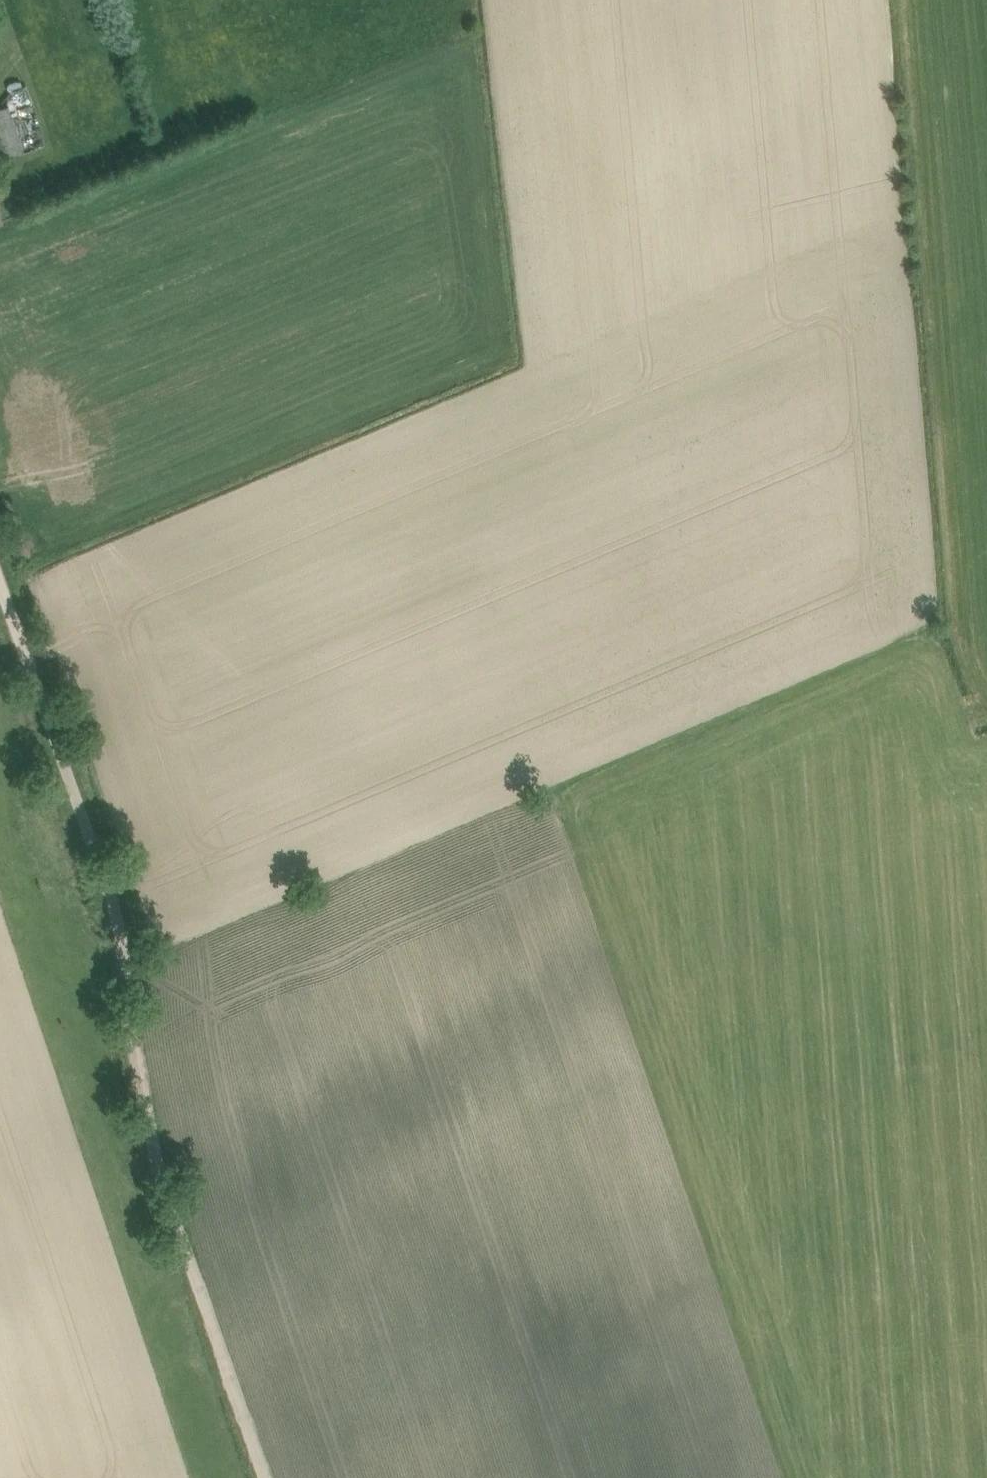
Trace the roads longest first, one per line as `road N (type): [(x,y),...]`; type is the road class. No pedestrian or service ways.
road 1 (track): [(263,1477),(164,1186),(125,979)]
road 2 (unclassified): [(125,979),(117,921),(0,584)]

